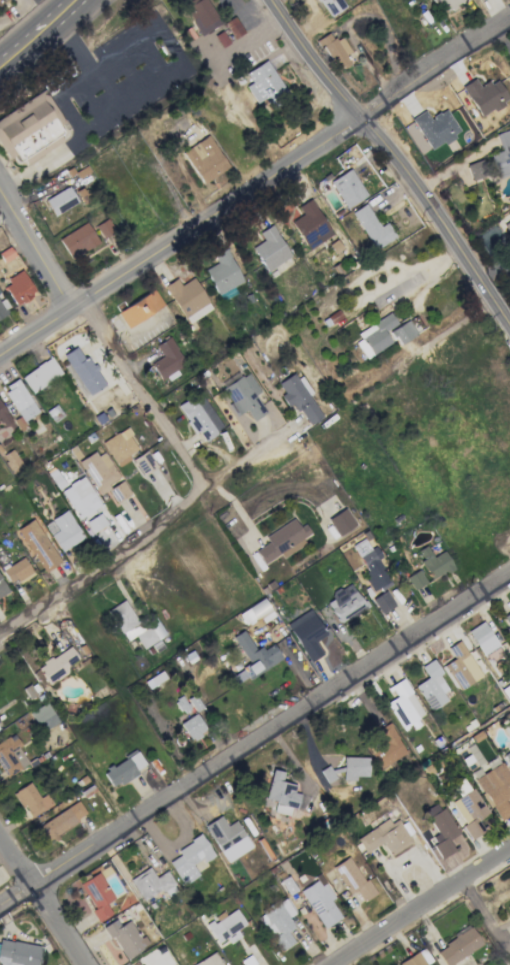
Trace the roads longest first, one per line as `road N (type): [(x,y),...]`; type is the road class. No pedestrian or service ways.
road 1 (residential): [(509,577),(0,909)]
road 2 (residential): [(509,14),(84,300)]
road 3 (secondary): [(274,0),(456,237),(509,321)]
road 4 (residential): [(282,434),(204,486),(145,542),(0,634)]
road 5 (residential): [(84,300),(204,486)]
road 6 (residential): [(509,847),(335,964)]
road 7 (residential): [(0,833),(87,964)]
road 8 (residential): [(0,193),(72,308)]

